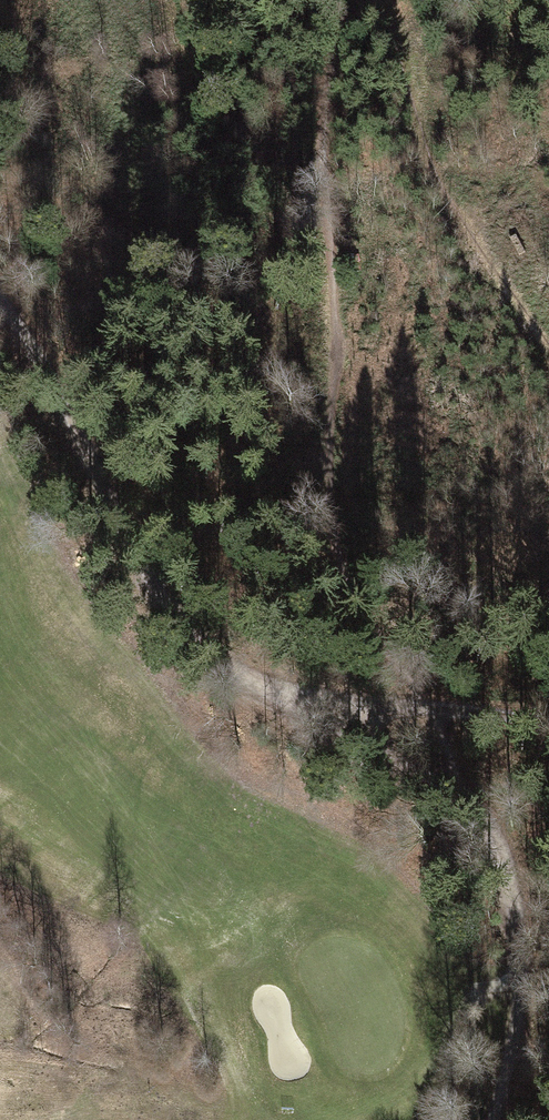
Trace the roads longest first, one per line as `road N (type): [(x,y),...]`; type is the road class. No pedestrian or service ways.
road 1 (track): [(361,0),(336,47),(324,111),(337,292),(332,502),(364,621),(429,709)]
road 2 (track): [(280,698),(203,647),(166,606),(62,393),(0,295)]
road 3 (track): [(548,346),(448,193),(376,0)]
road 4 (track): [(492,1119),(515,1027),(518,927),(491,826),(462,794)]
road 5 (track): [(548,723),(280,698)]
road 6 (track): [(462,794),(280,698)]

